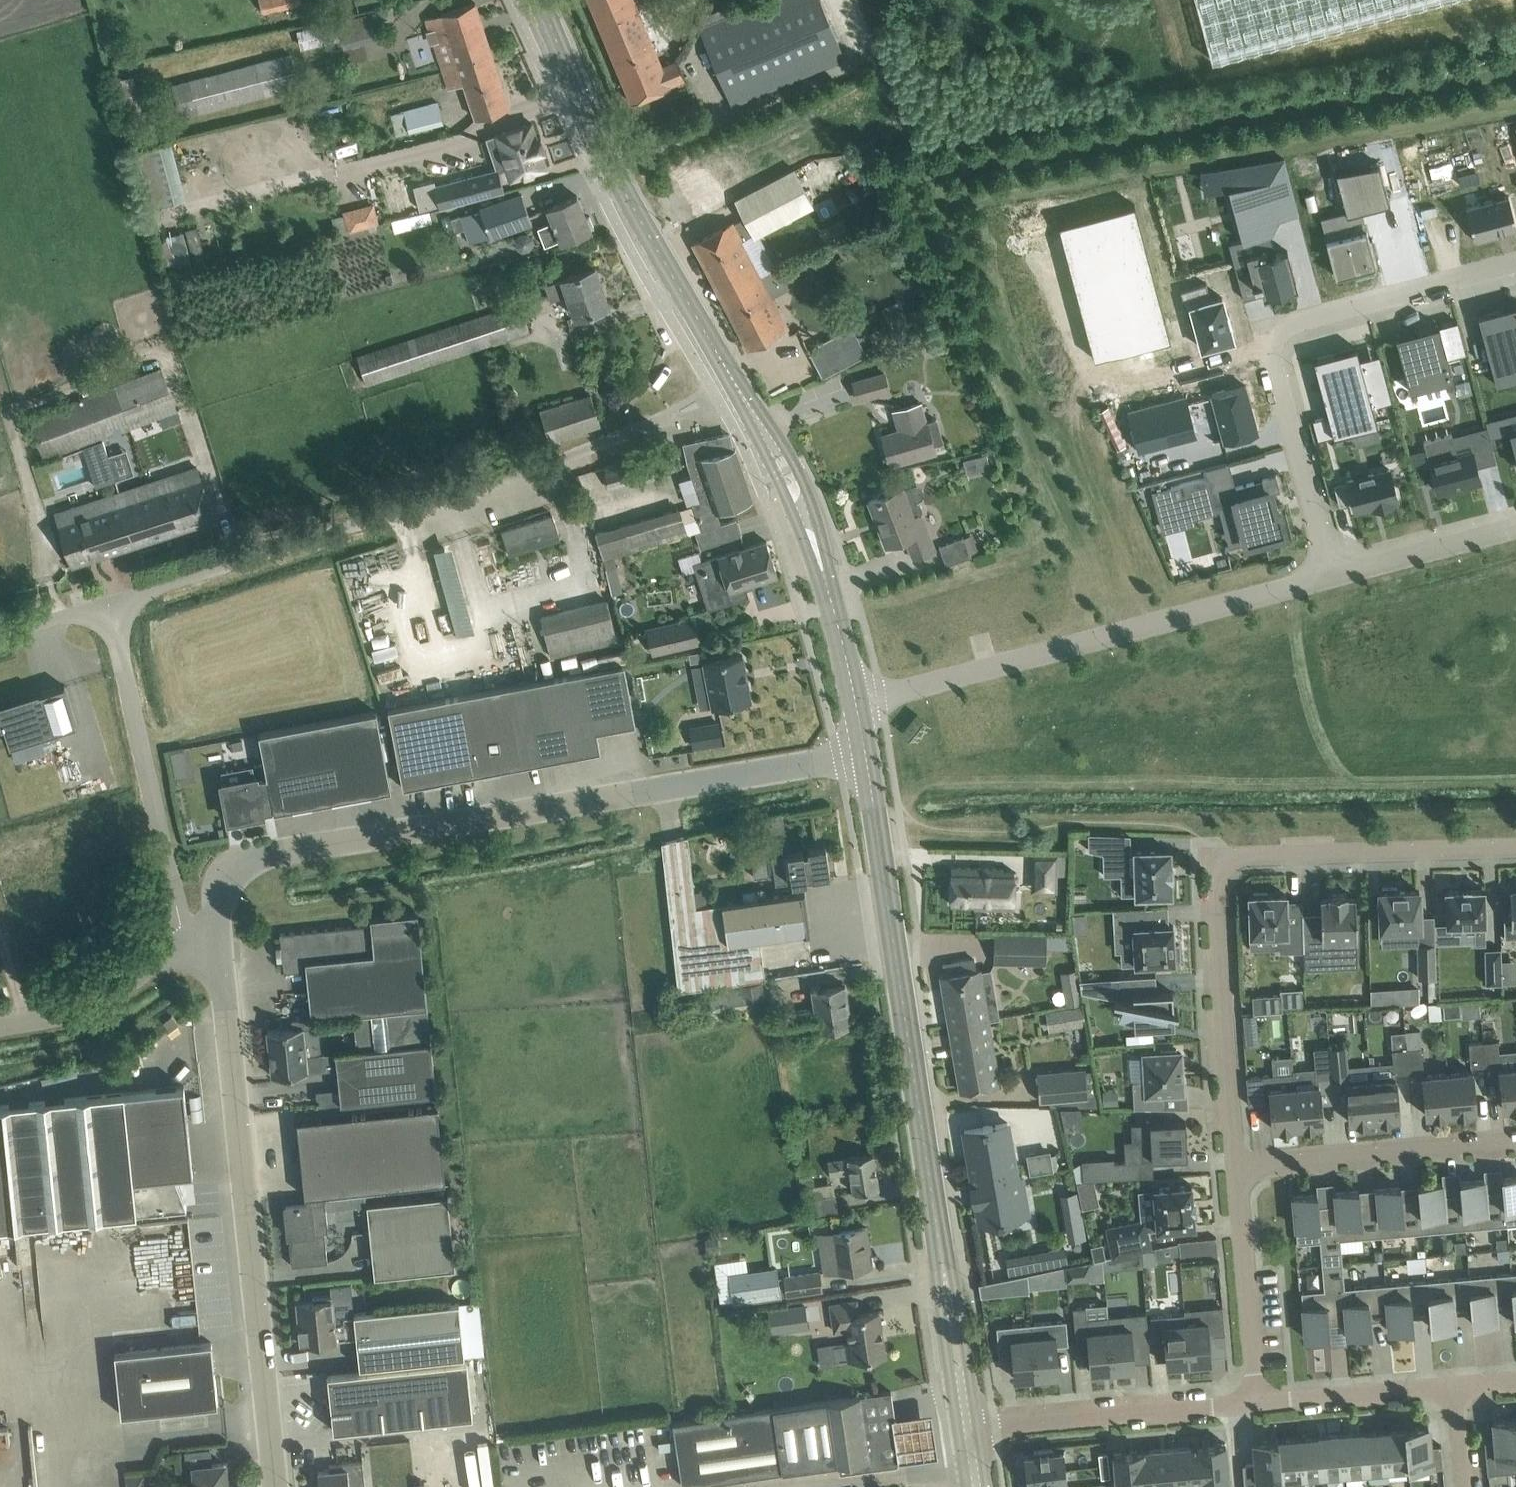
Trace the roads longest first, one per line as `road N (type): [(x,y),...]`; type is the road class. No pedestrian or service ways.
road 1 (tertiary): [(857,703),(786,471),(601,150),(541,0)]
road 2 (tertiary): [(970,1428),(865,755)]
road 3 (unclassified): [(226,881),(279,850),(865,755)]
road 4 (unclassified): [(109,606),(700,406)]
road 5 (unclassified): [(274,1486),(219,970),(216,919),(226,881)]
road 6 (residential): [(1236,1167),(1222,865),(1237,856),(1515,851)]
road 7 (unclassified): [(857,703),(1328,576)]
road 8 (residential): [(970,1428),(1254,1403)]
road 9 (unclassified): [(180,881),(163,845),(109,606)]
road 10 (residential): [(1515,1142),(1236,1167)]
road 11 (unclassified): [(1515,261),(1297,319),(1272,341),(1270,360)]
road 12 (unclassified): [(0,1024),(84,1010),(128,988),(156,964),(176,928),(180,881)]
road 13 (residential): [(1254,1403),(1236,1167)]
road 14 (unclassified): [(1270,360),(1328,576)]
road 15 (residential): [(1254,1403),(1454,1386)]
road 16 (unclassified): [(1328,576),(1515,526)]

